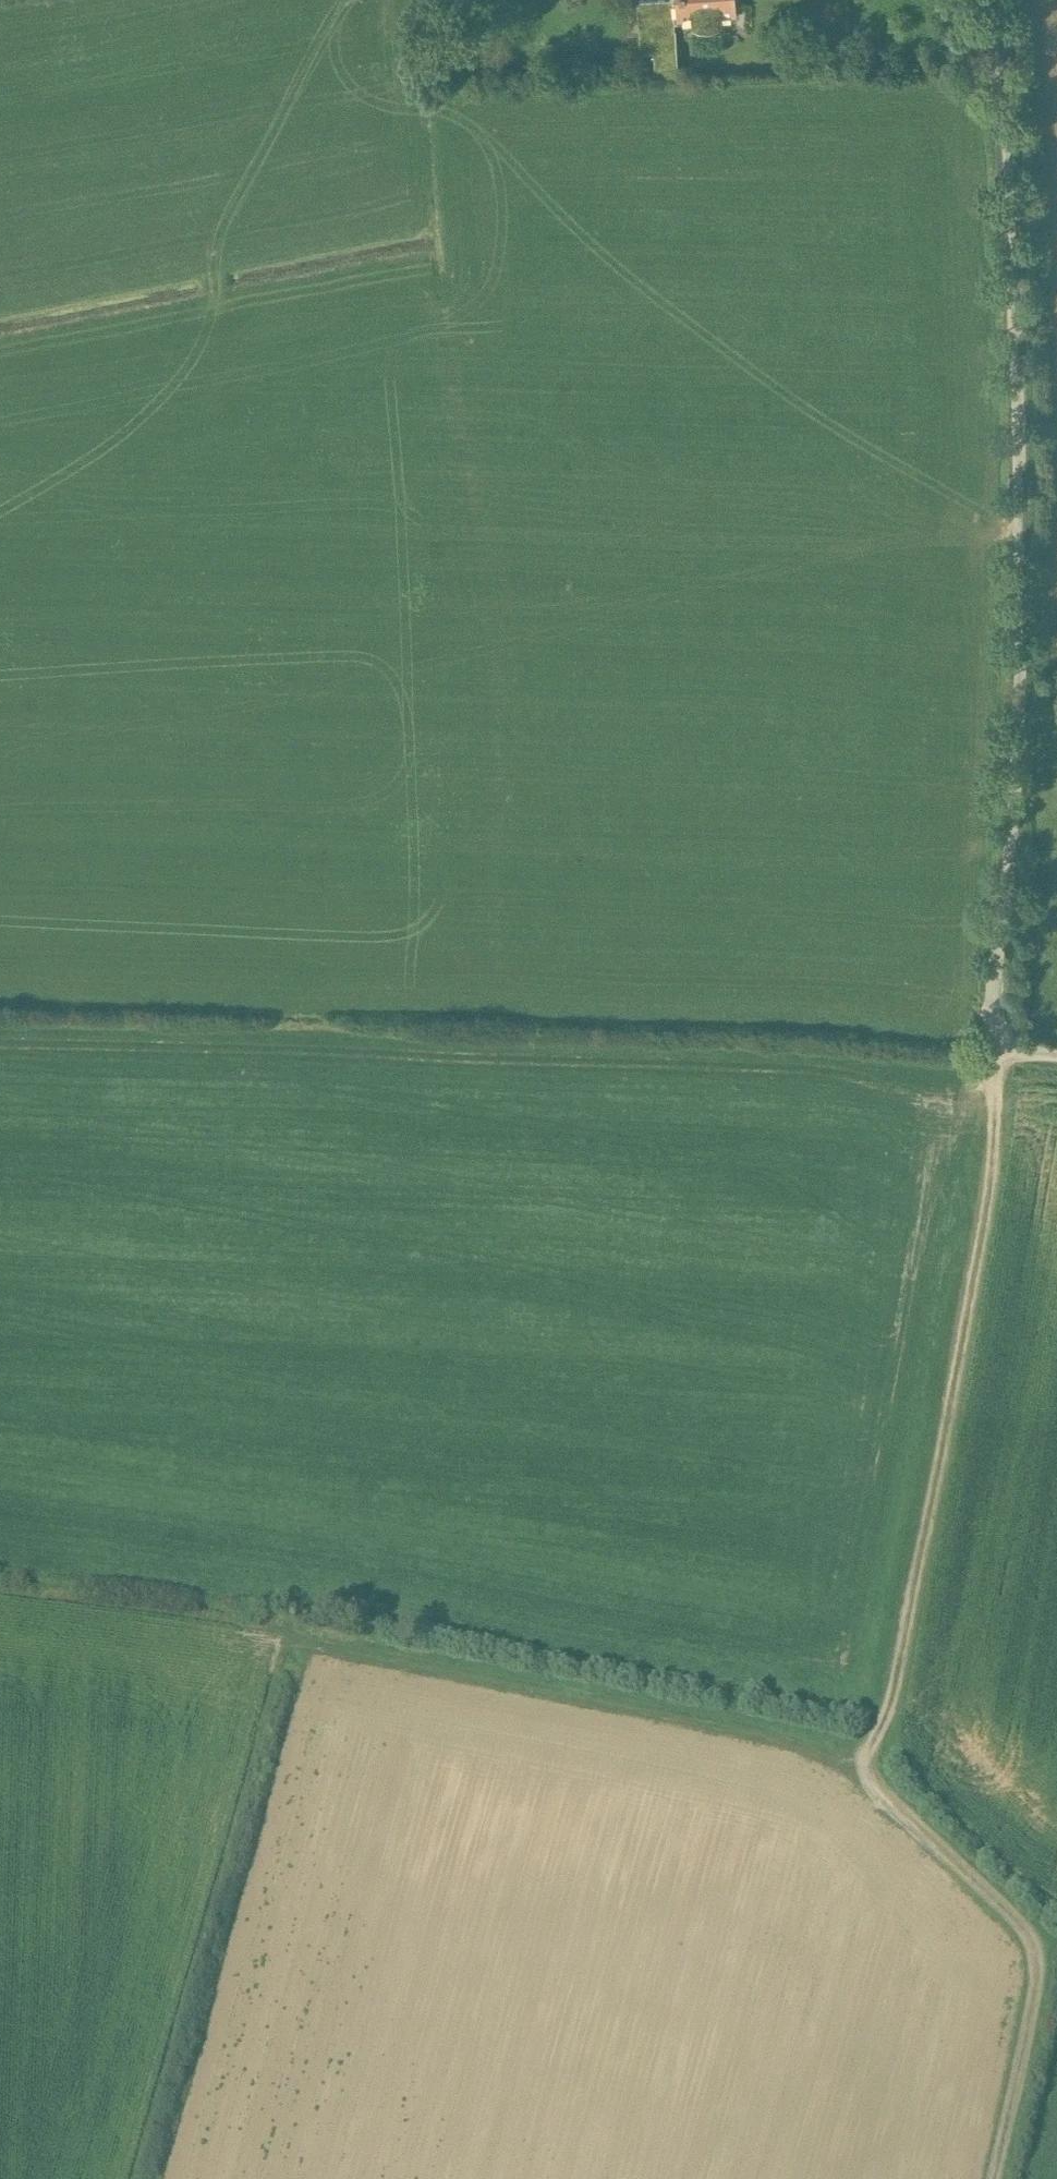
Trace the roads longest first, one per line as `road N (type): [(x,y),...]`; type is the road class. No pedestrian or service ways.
road 1 (track): [(295,1637),(714,1722),(838,1756),(869,1751),(889,1718),(930,1513),(994,1150),(991,1069),(1008,1038)]
road 2 (unclassified): [(995,0),(1011,181),(1025,523),(1015,824),(992,998),(1008,1038)]

